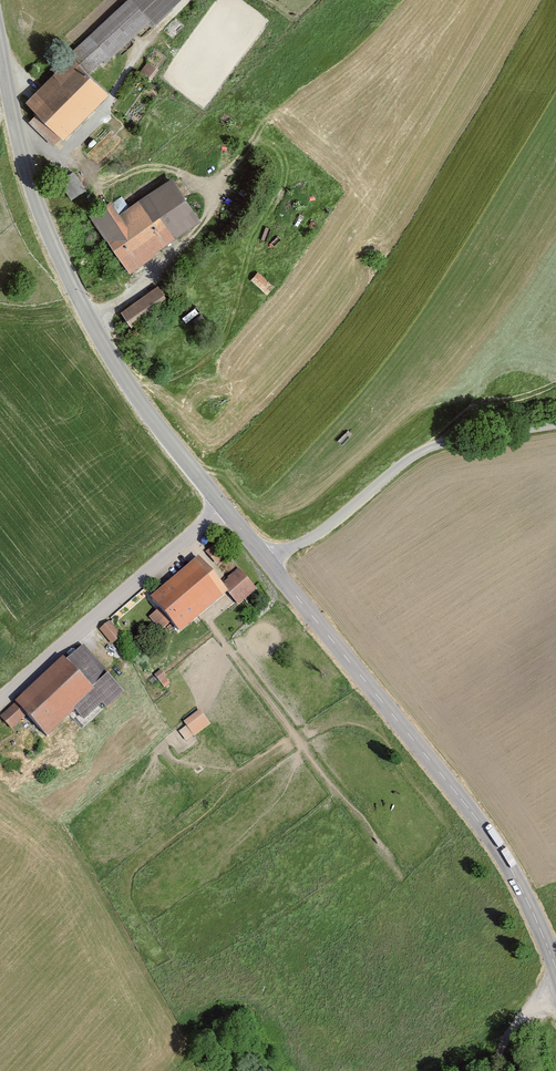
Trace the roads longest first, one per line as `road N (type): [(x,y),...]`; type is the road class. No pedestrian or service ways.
road 1 (tertiary): [(0,49),(25,170),(78,300),(135,394),(265,558)]
road 2 (tertiary): [(265,558),(502,854),(555,968)]
road 3 (unclassified): [(265,558),(321,532),(424,450),(555,424)]
road 4 (track): [(0,698),(223,506)]

